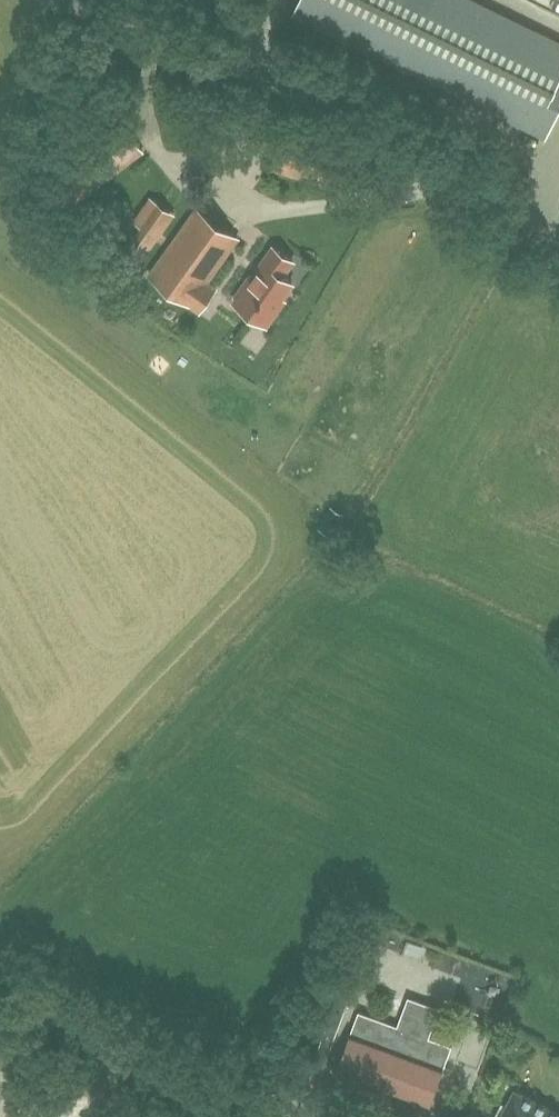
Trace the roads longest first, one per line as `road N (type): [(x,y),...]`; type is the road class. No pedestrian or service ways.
road 1 (unclassified): [(558,250),(216,48),(58,0)]
road 2 (unclassified): [(312,1116),(114,1042),(48,1007),(0,967)]

